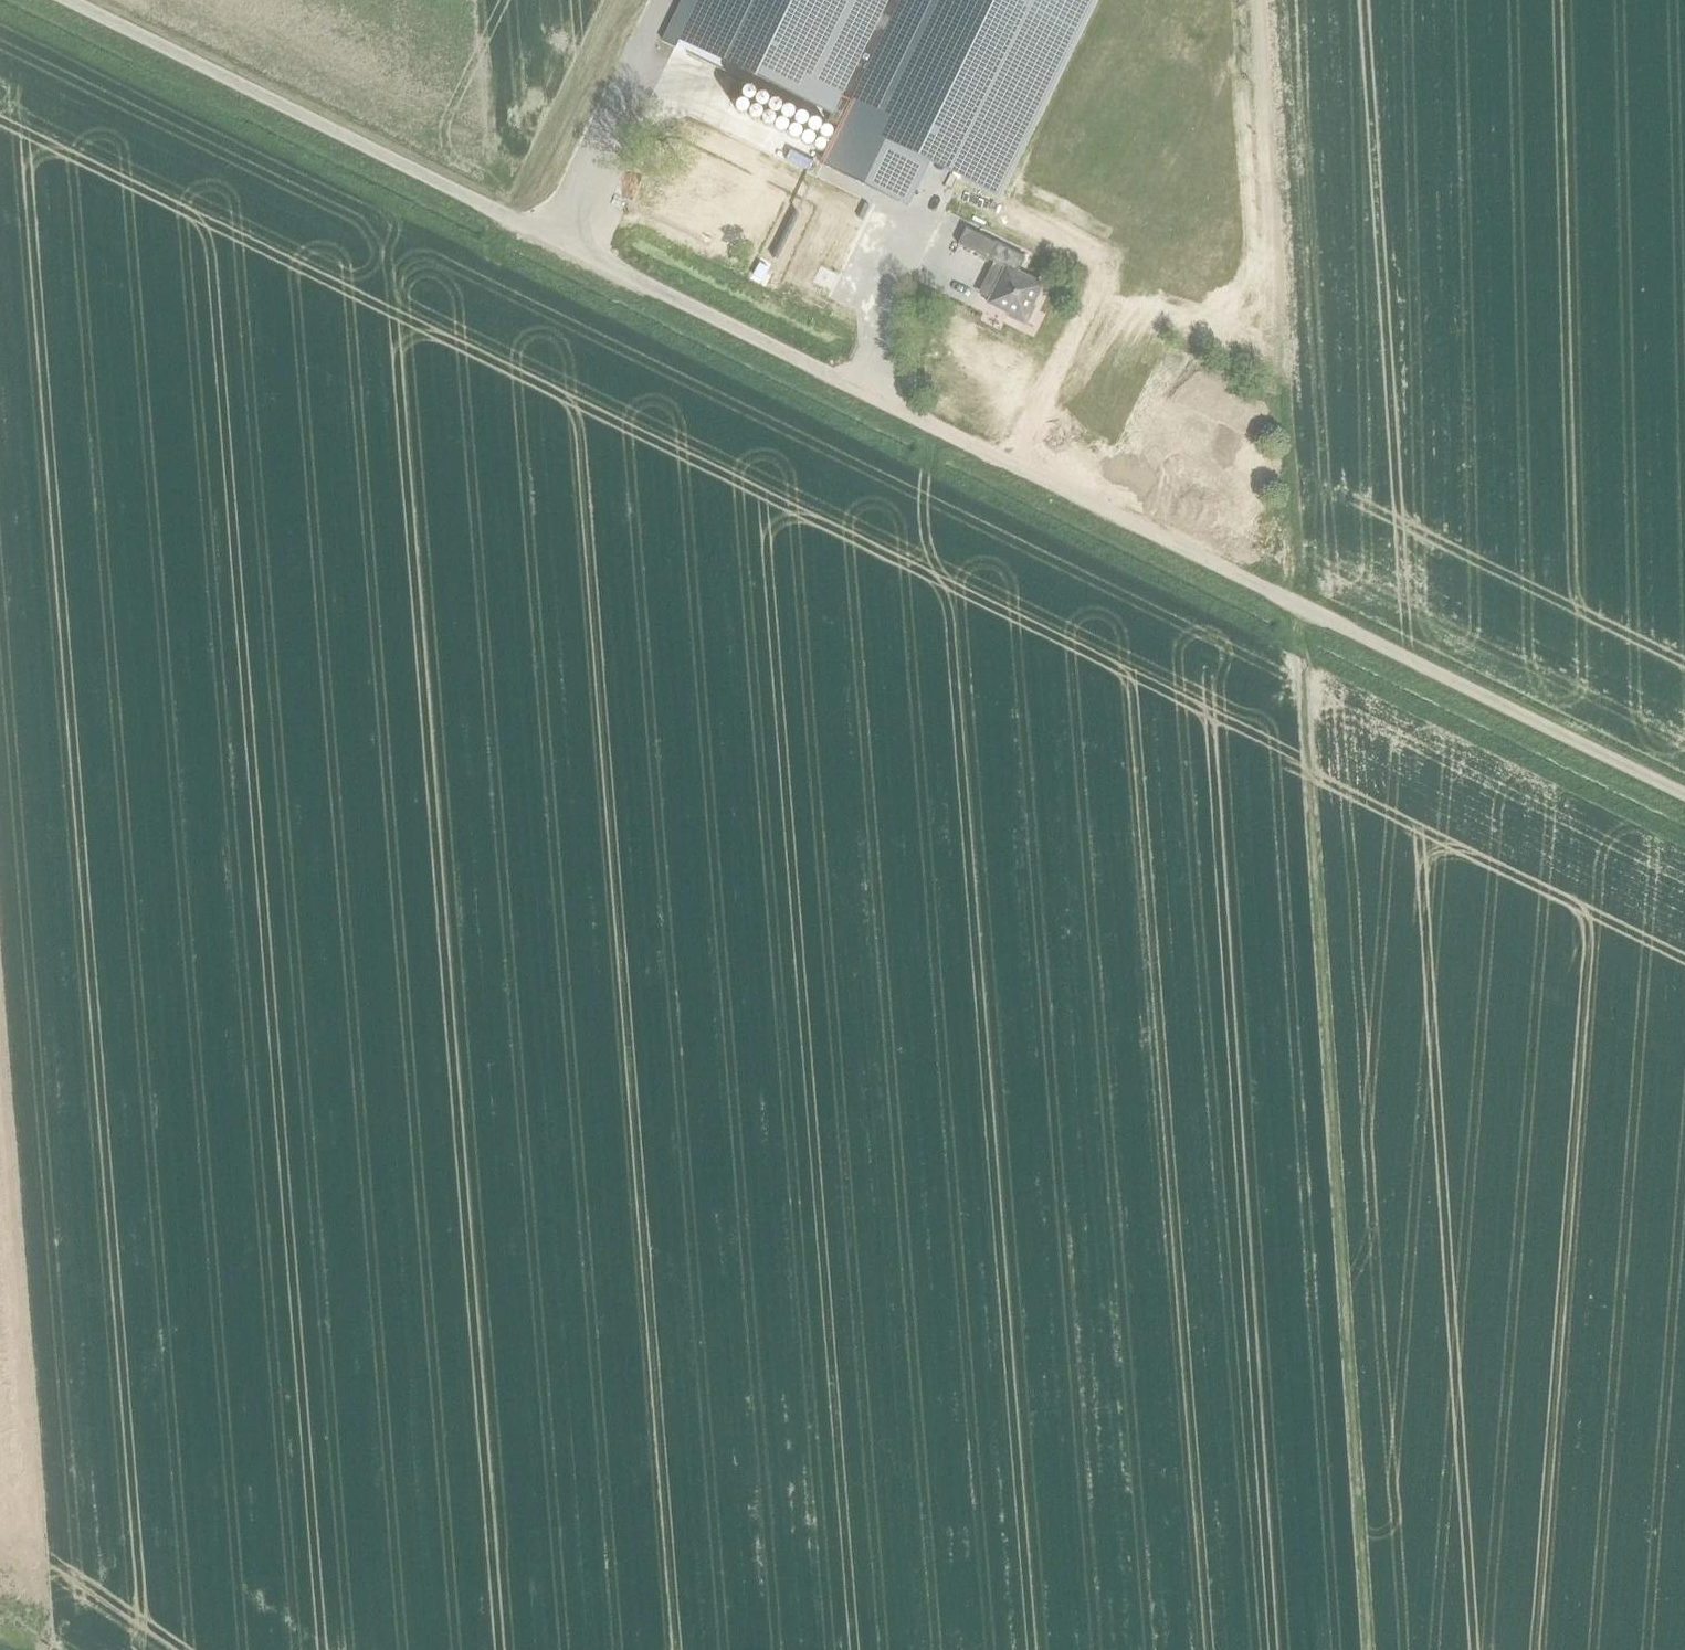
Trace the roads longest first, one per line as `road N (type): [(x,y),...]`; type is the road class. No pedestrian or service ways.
road 1 (unclassified): [(1684,798),(64,0)]
road 2 (track): [(1300,609),(1372,1649)]

